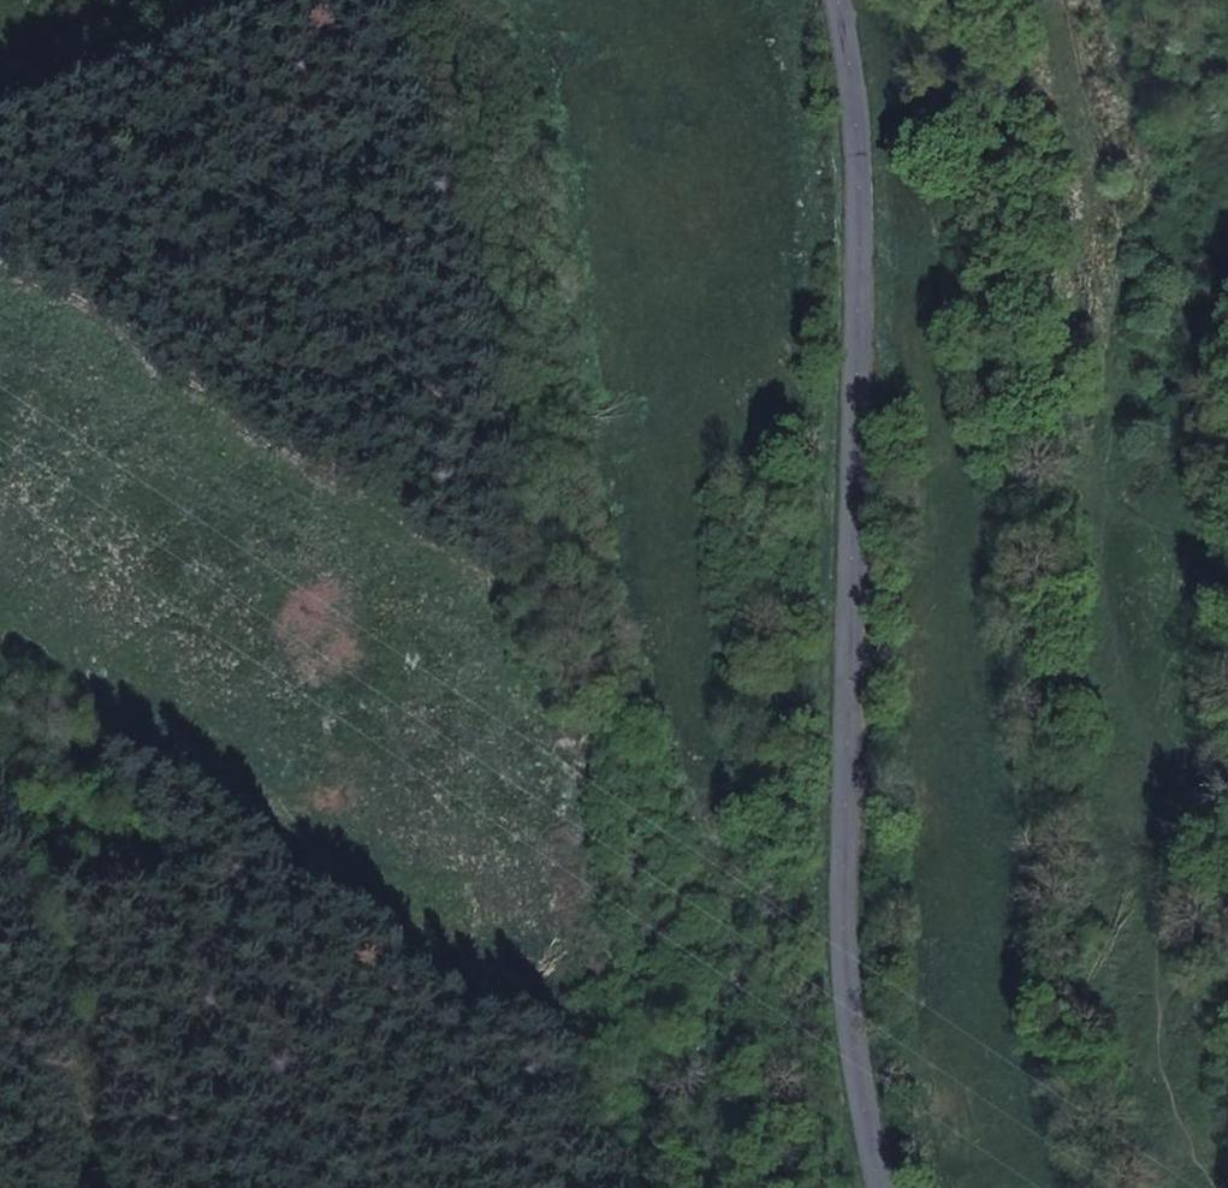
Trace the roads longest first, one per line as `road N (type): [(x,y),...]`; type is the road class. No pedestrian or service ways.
road 1 (secondary): [(880,1187),(841,937),(863,215),(842,0)]
road 2 (track): [(83,1187),(87,1028),(39,871),(0,781)]

